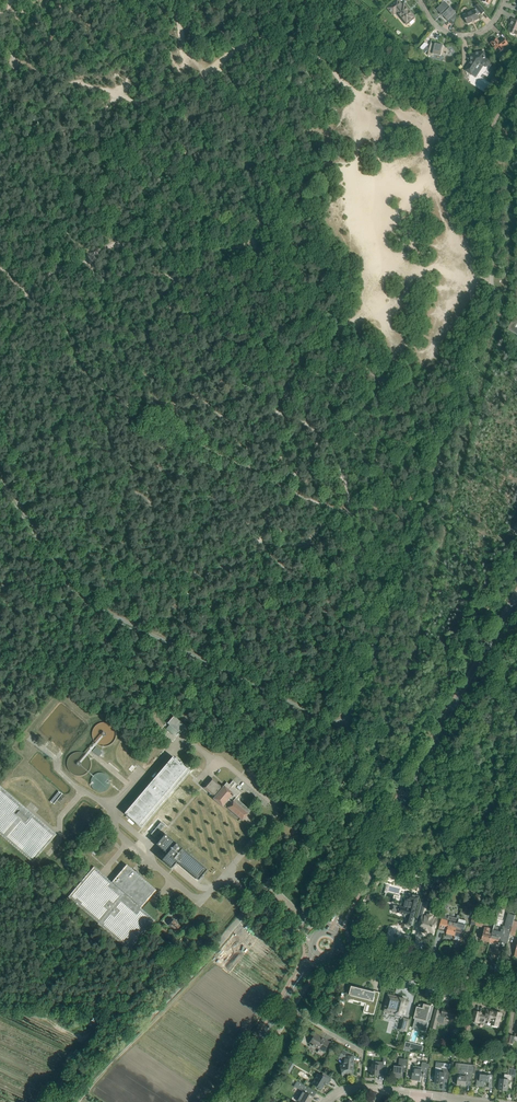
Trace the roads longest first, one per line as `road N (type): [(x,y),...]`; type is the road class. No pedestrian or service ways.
road 1 (track): [(22,61),(47,79),(132,89),(257,157),(353,167),(358,108),(351,87),(287,26)]
road 2 (track): [(417,541),(489,293),(491,135),(516,80)]
road 3 (track): [(347,728),(87,603),(0,472)]
road 4 (tertiary): [(331,933),(516,600)]
road 5 (track): [(207,67),(193,119),(204,135),(154,217),(54,277),(37,297)]
road 6 (track): [(347,728),(417,541)]
road 7 (tertiary): [(516,995),(338,947)]
road 8 (track): [(347,728),(357,744),(355,762),(328,812),(271,881)]
road 9 (tertiary): [(230,1094),(317,954)]
road 10 (unclassified): [(155,1010),(0,1005)]
road 11 (unclassified): [(155,1010),(256,899)]
road 12 (track): [(72,1101),(155,1010)]
road 13 (track): [(359,272),(291,270),(240,250)]
road 14 (residential): [(421,0),(436,27),(456,37),(485,31),(505,0)]

